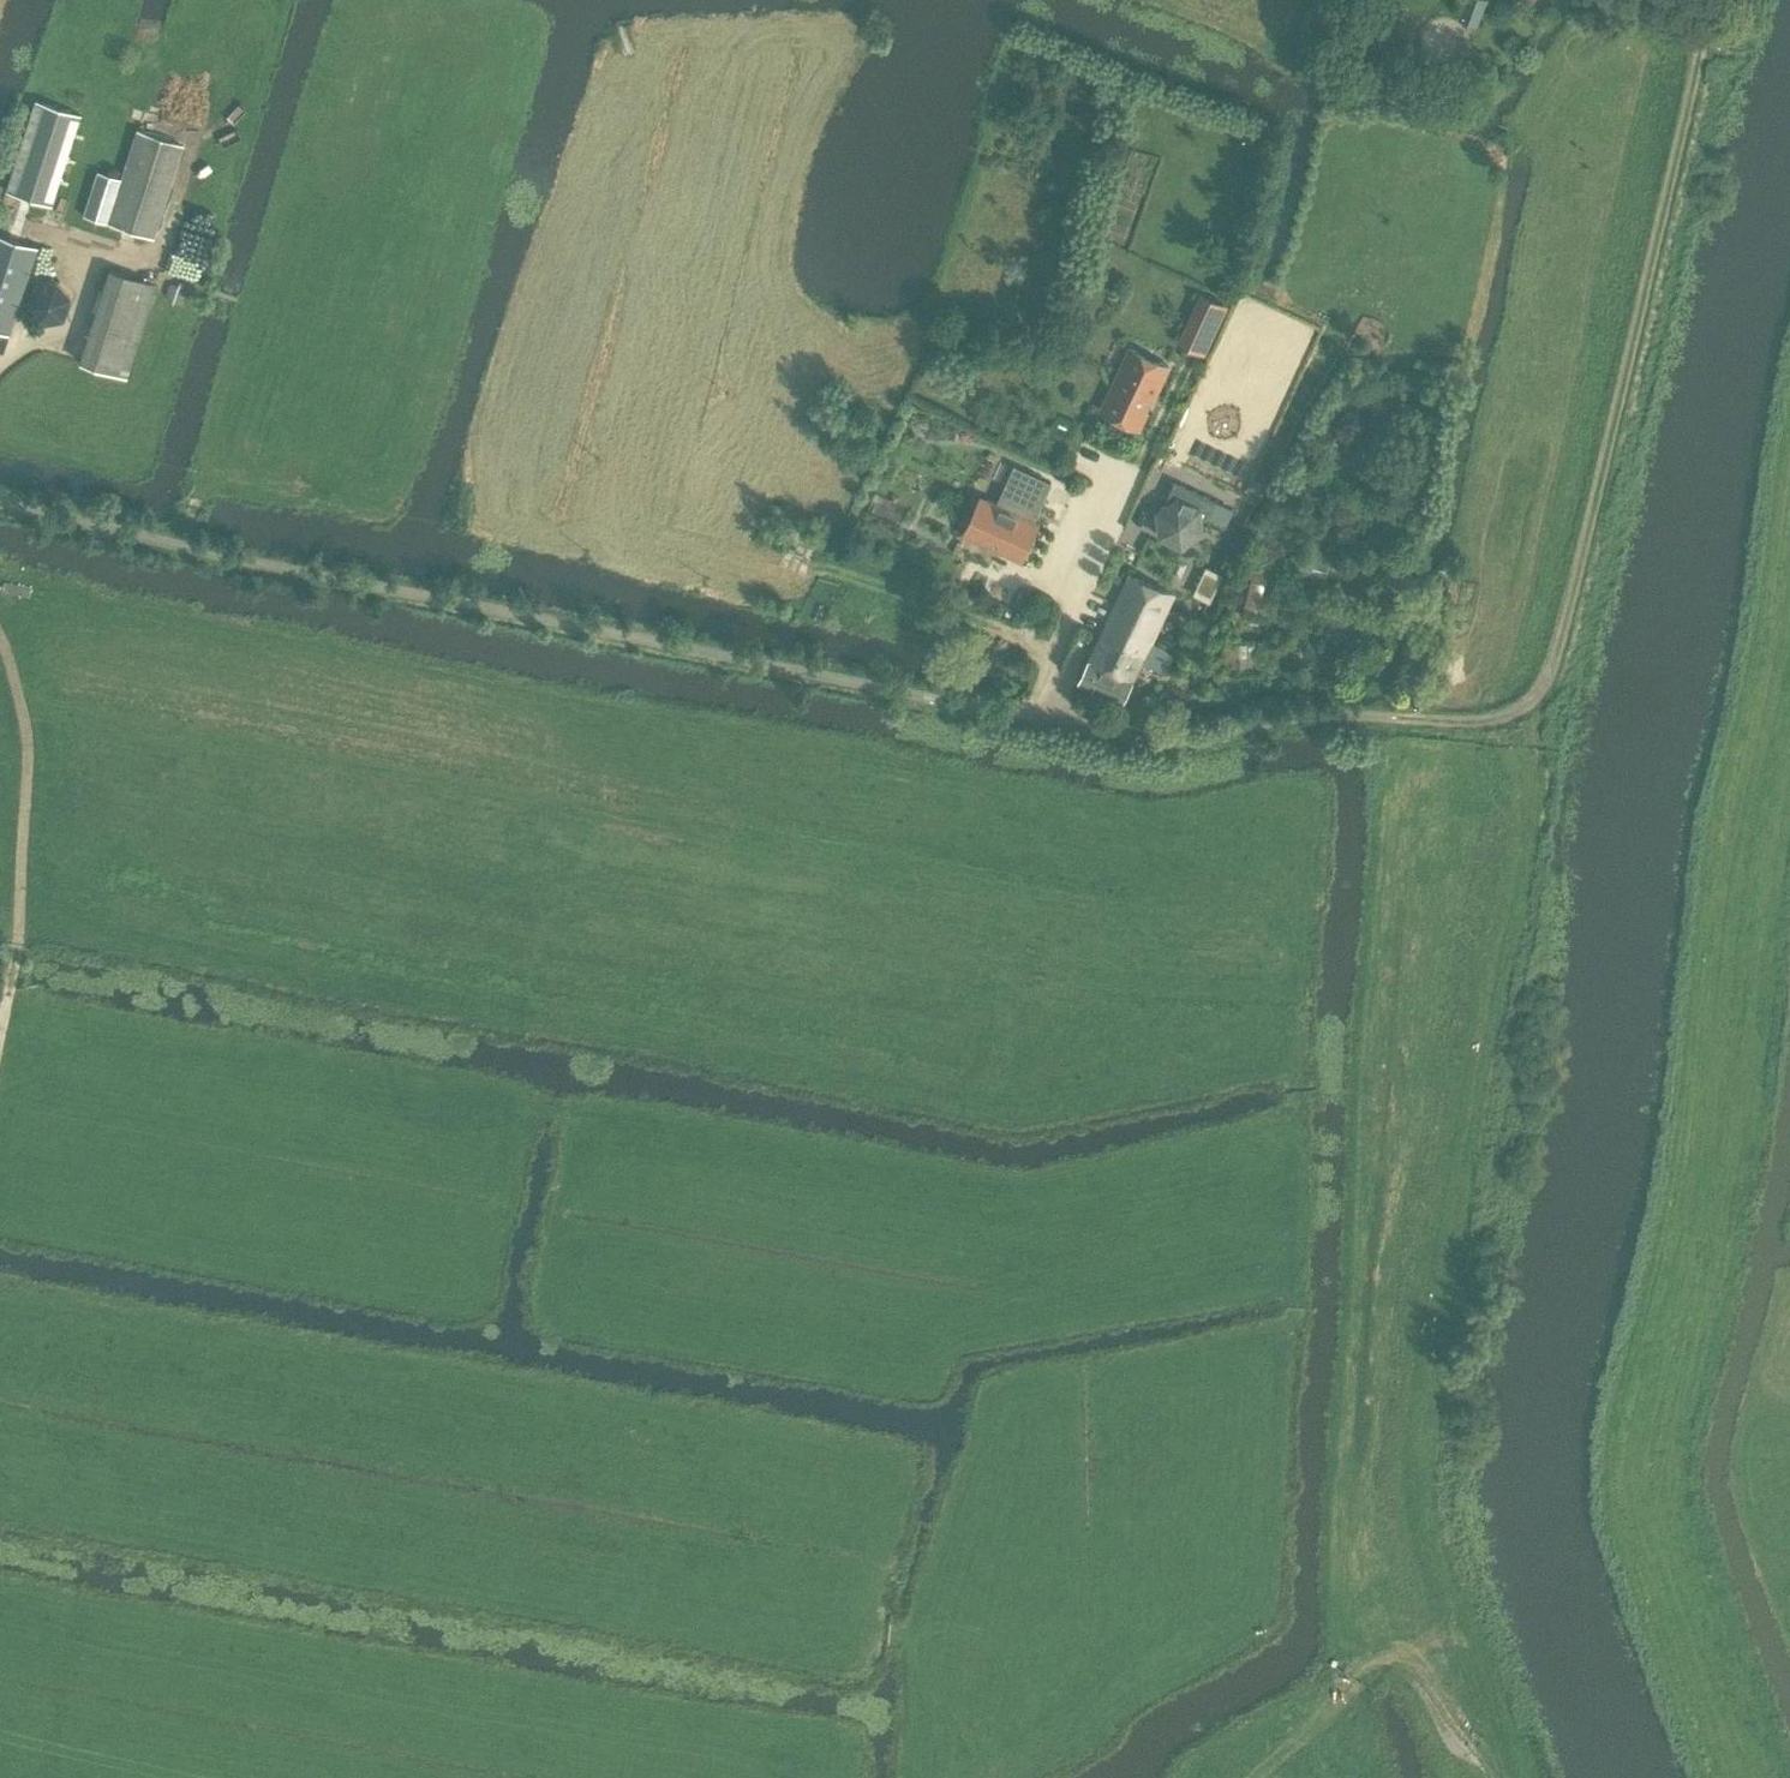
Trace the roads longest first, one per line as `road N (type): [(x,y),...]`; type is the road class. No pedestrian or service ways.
road 1 (unclassified): [(0,501),(471,605),(1161,739),(1332,715),(1399,718)]
road 2 (track): [(1534,699),(1553,663),(1704,39)]
road 3 (track): [(1399,718),(1478,722),(1534,699)]

